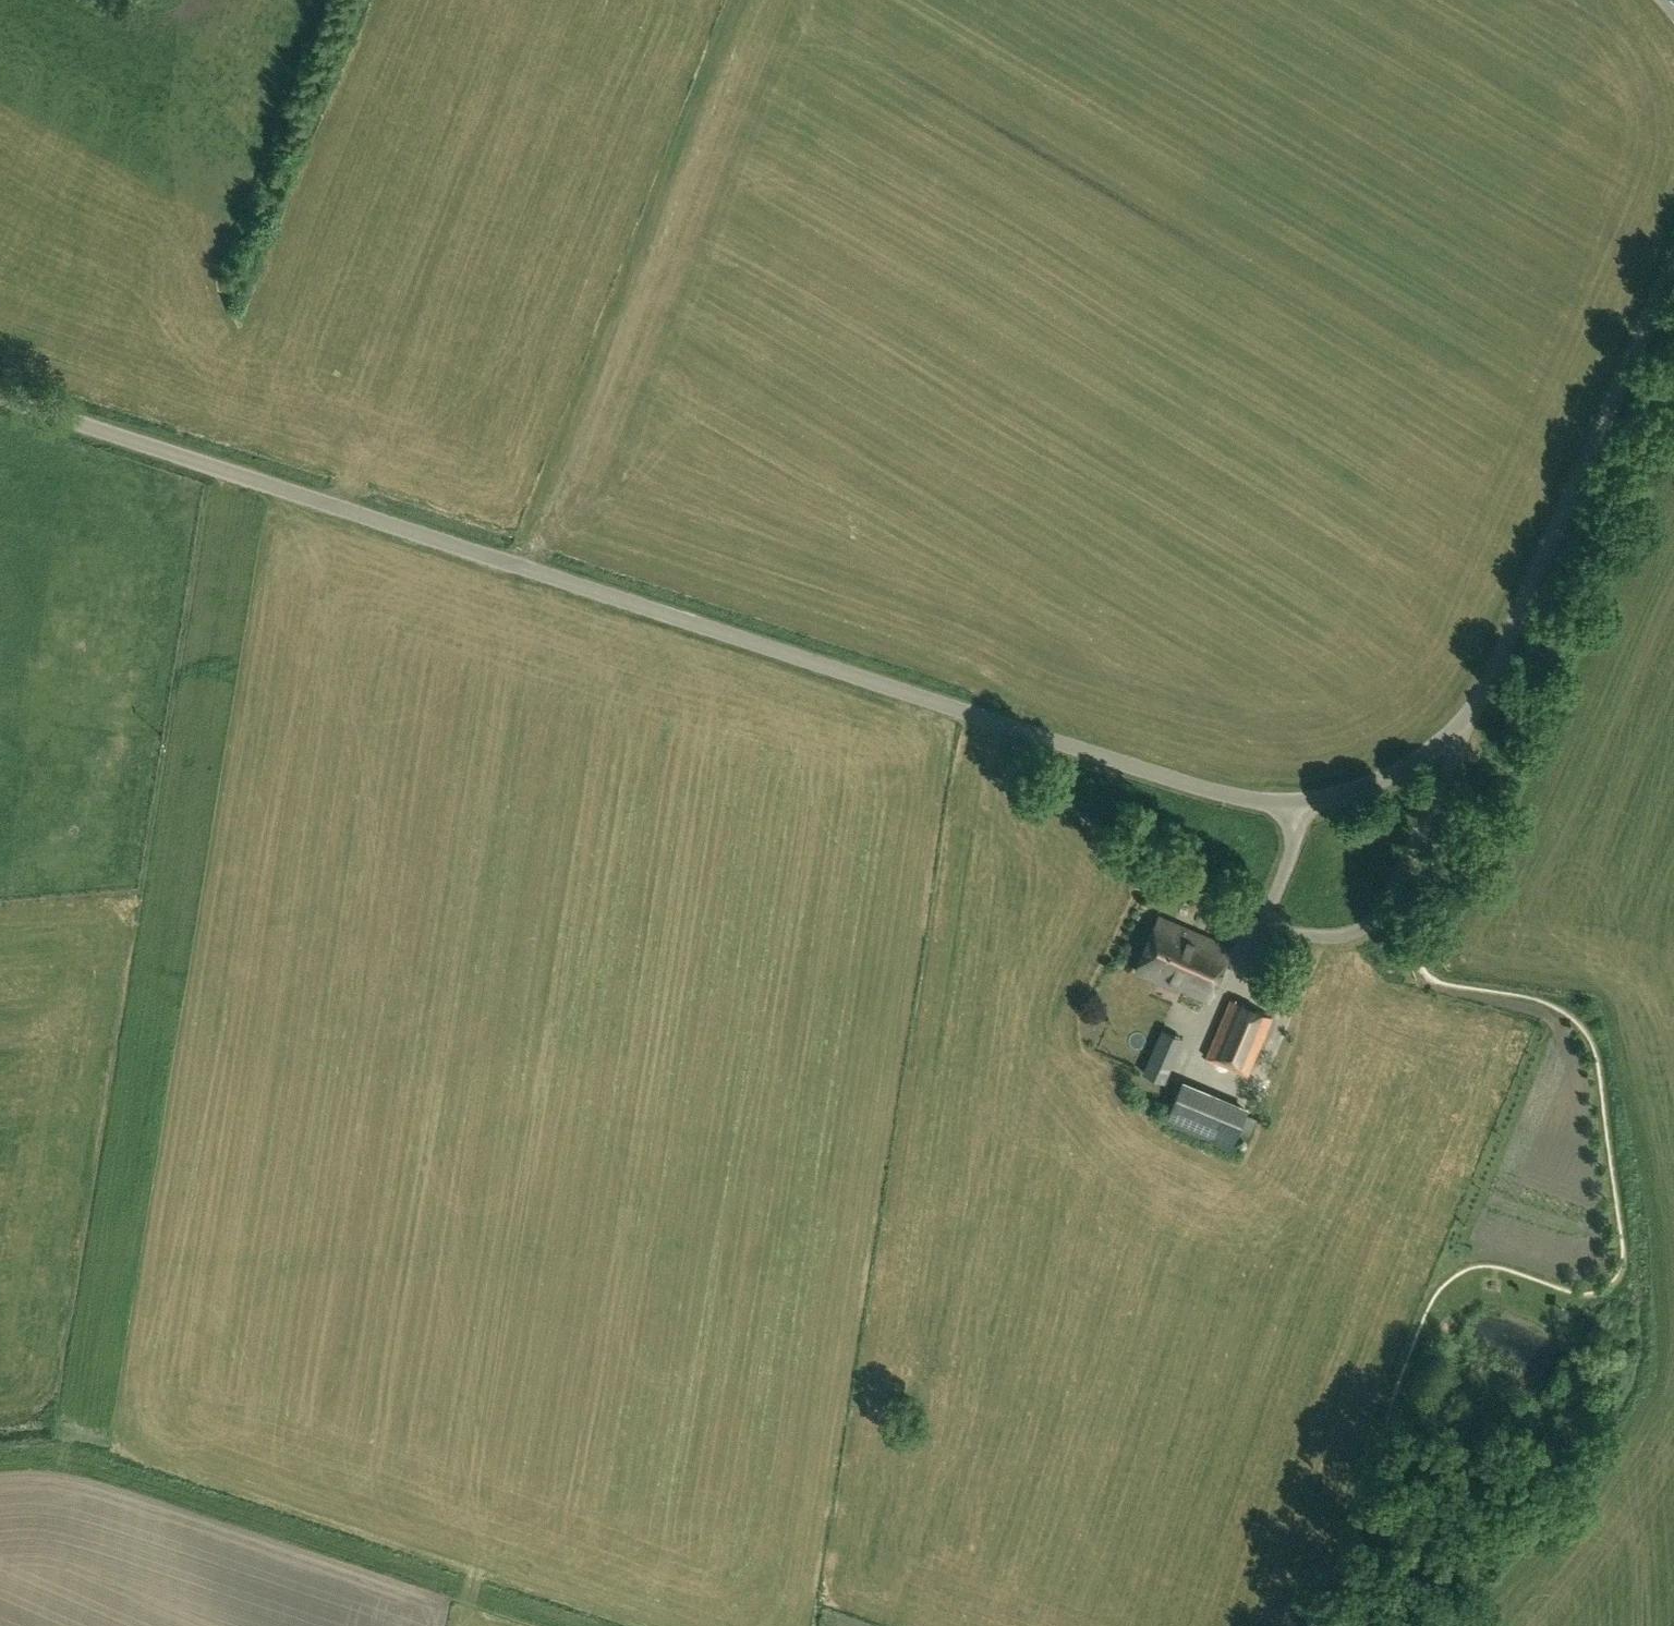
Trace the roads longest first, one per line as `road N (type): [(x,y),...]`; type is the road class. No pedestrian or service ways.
road 1 (unclassified): [(0,396),(1200,787),(1259,800),(1318,801),(1416,761),(1468,720),(1673,263)]
road 2 (track): [(1468,720),(1385,907),(1355,936)]

